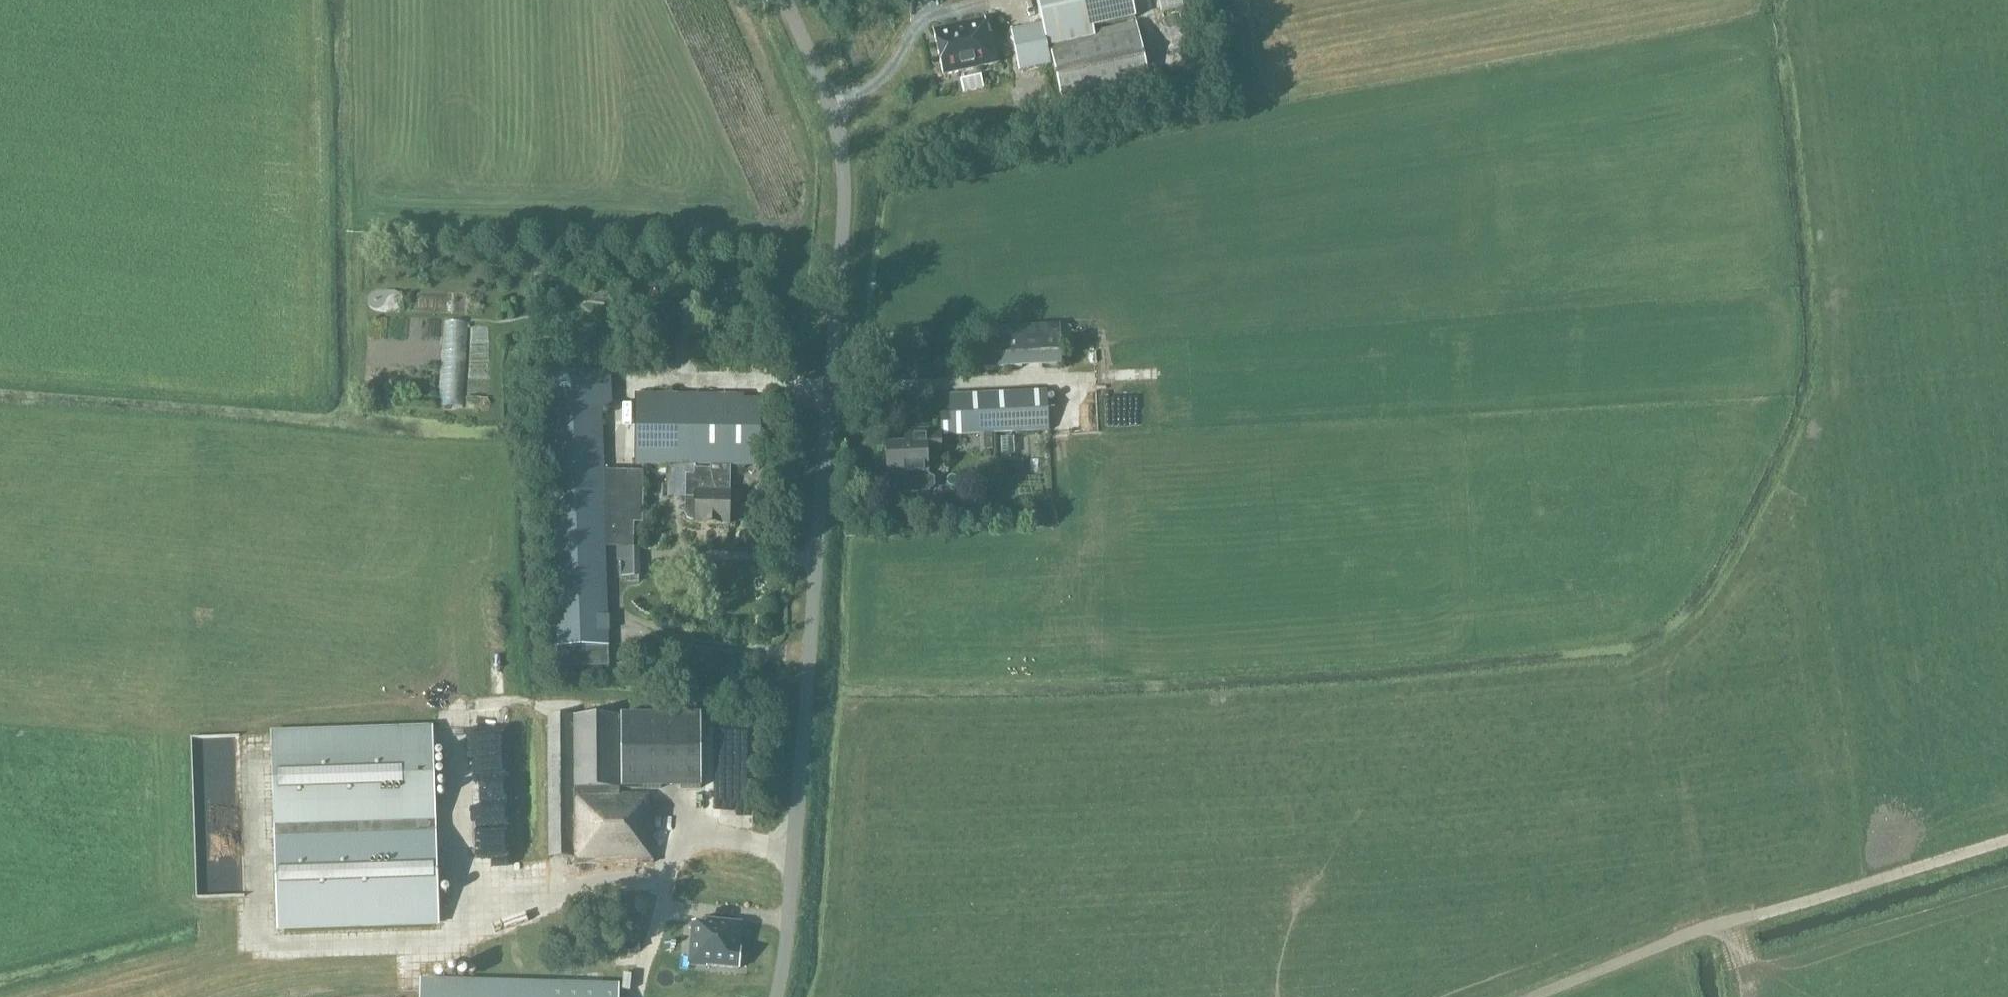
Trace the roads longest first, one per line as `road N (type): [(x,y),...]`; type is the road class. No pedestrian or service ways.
road 1 (unclassified): [(770,996),(793,844),(844,203),(831,99),(786,0)]
road 2 (track): [(2007,838),(1663,943),(1531,996)]
road 3 (track): [(668,870),(590,881),(412,957)]
road 4 (track): [(639,996),(668,870)]

